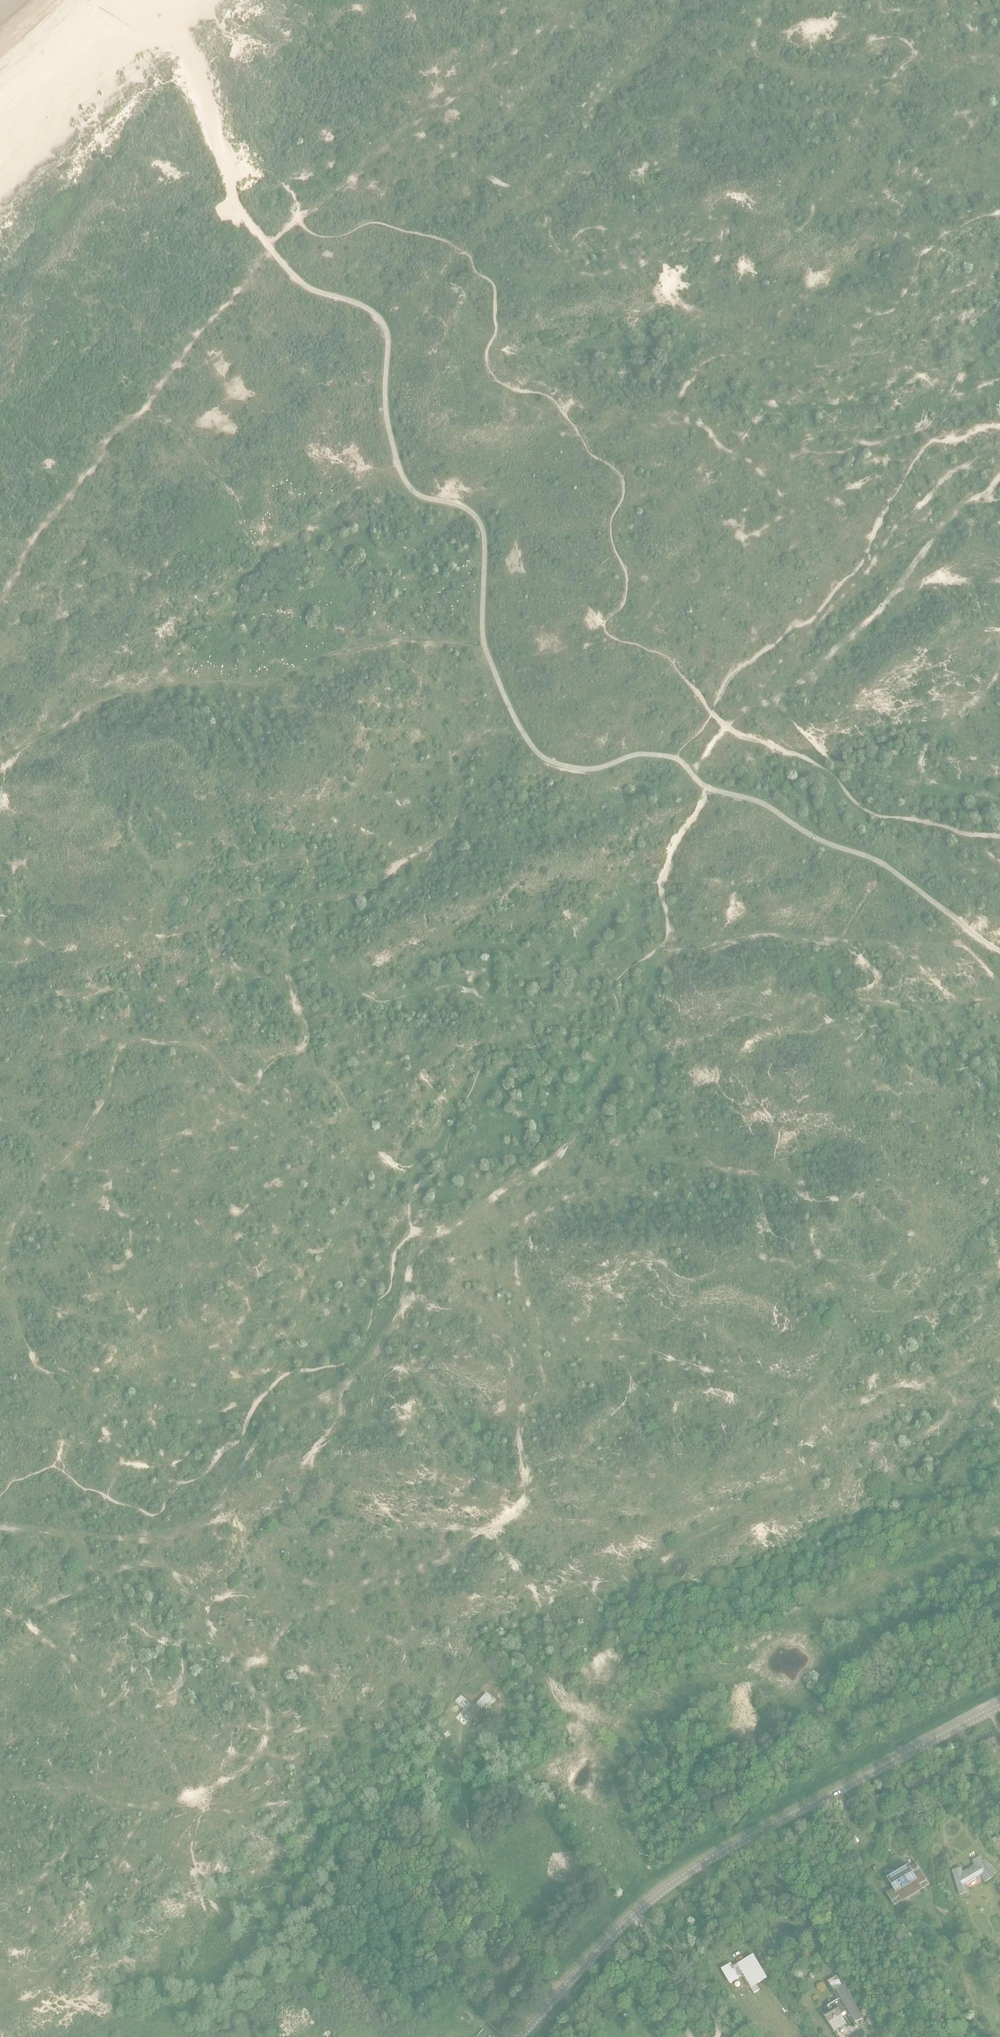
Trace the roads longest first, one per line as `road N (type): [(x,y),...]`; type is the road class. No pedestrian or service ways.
road 1 (residential): [(520,2036),(637,1912),(690,1873),(999,1706)]

